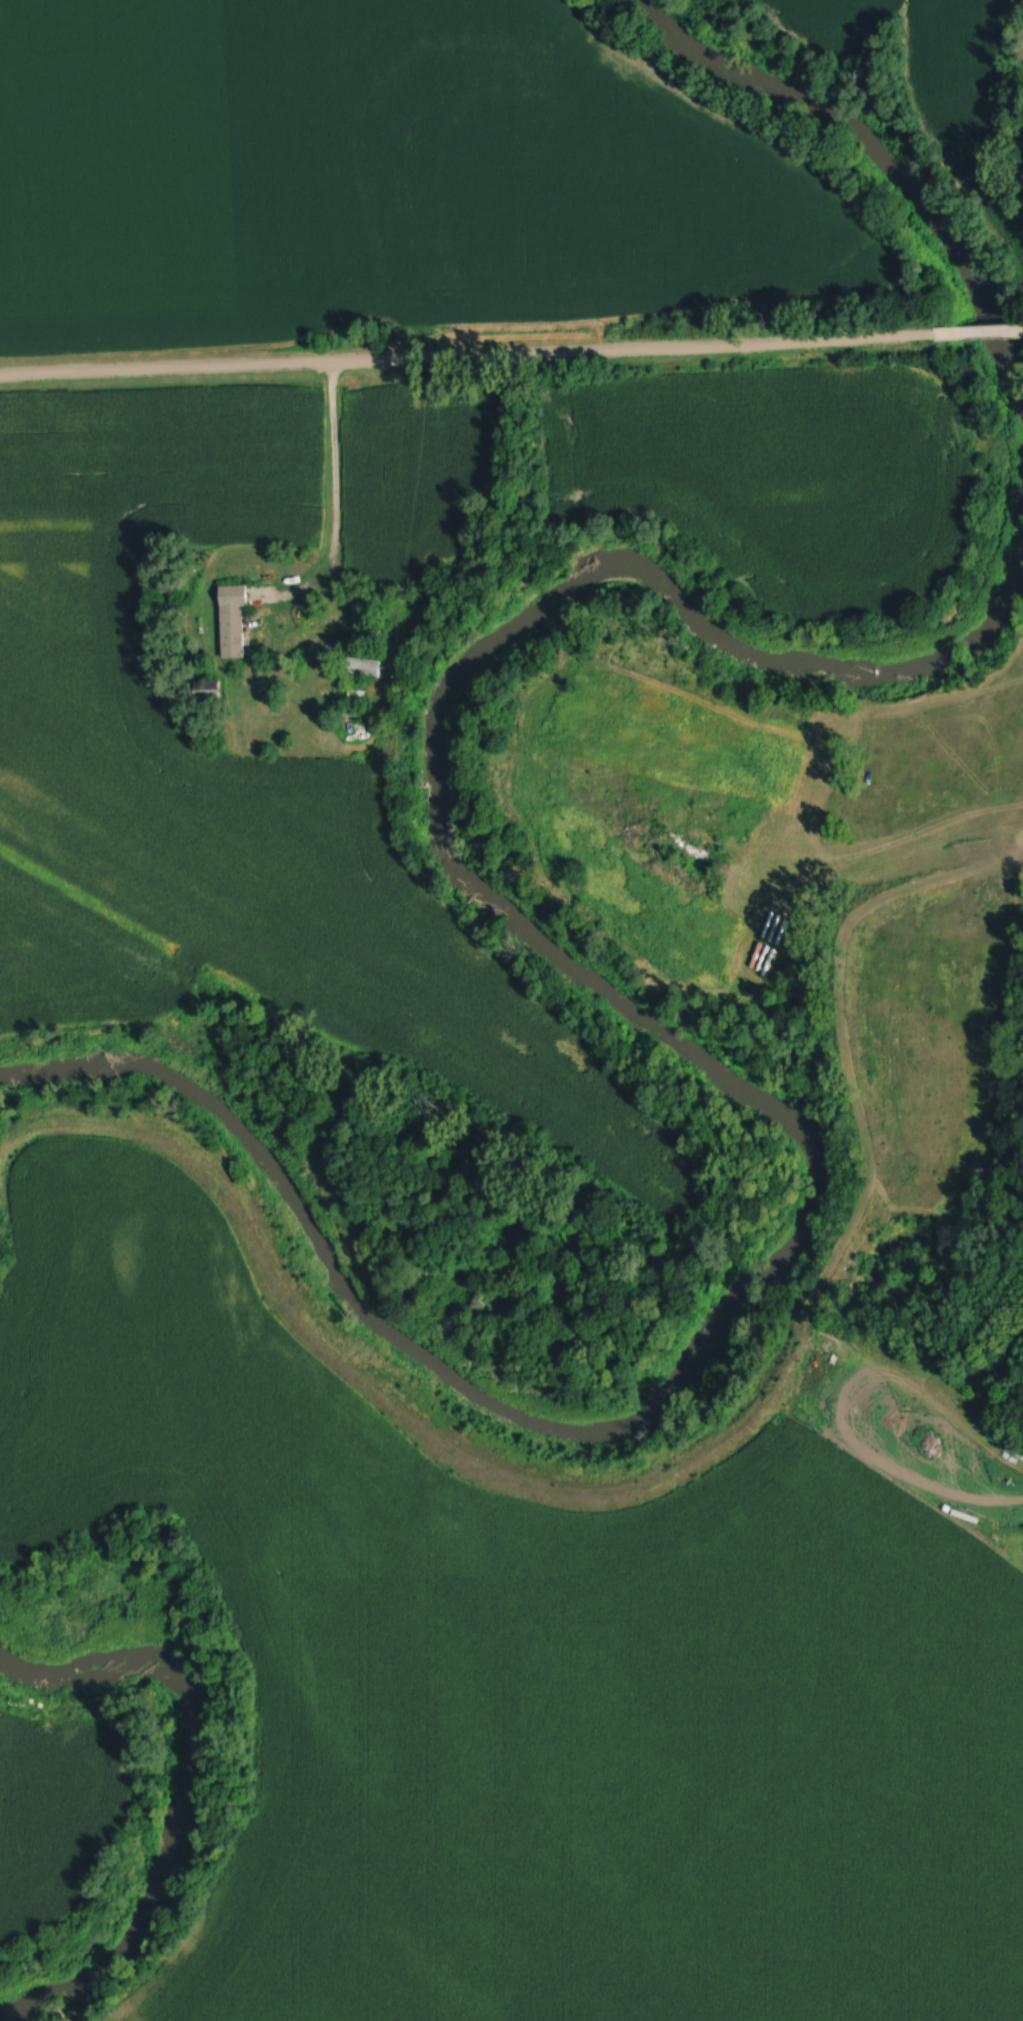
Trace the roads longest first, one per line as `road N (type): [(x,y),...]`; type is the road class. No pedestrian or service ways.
road 1 (residential): [(0,373),(950,330)]

